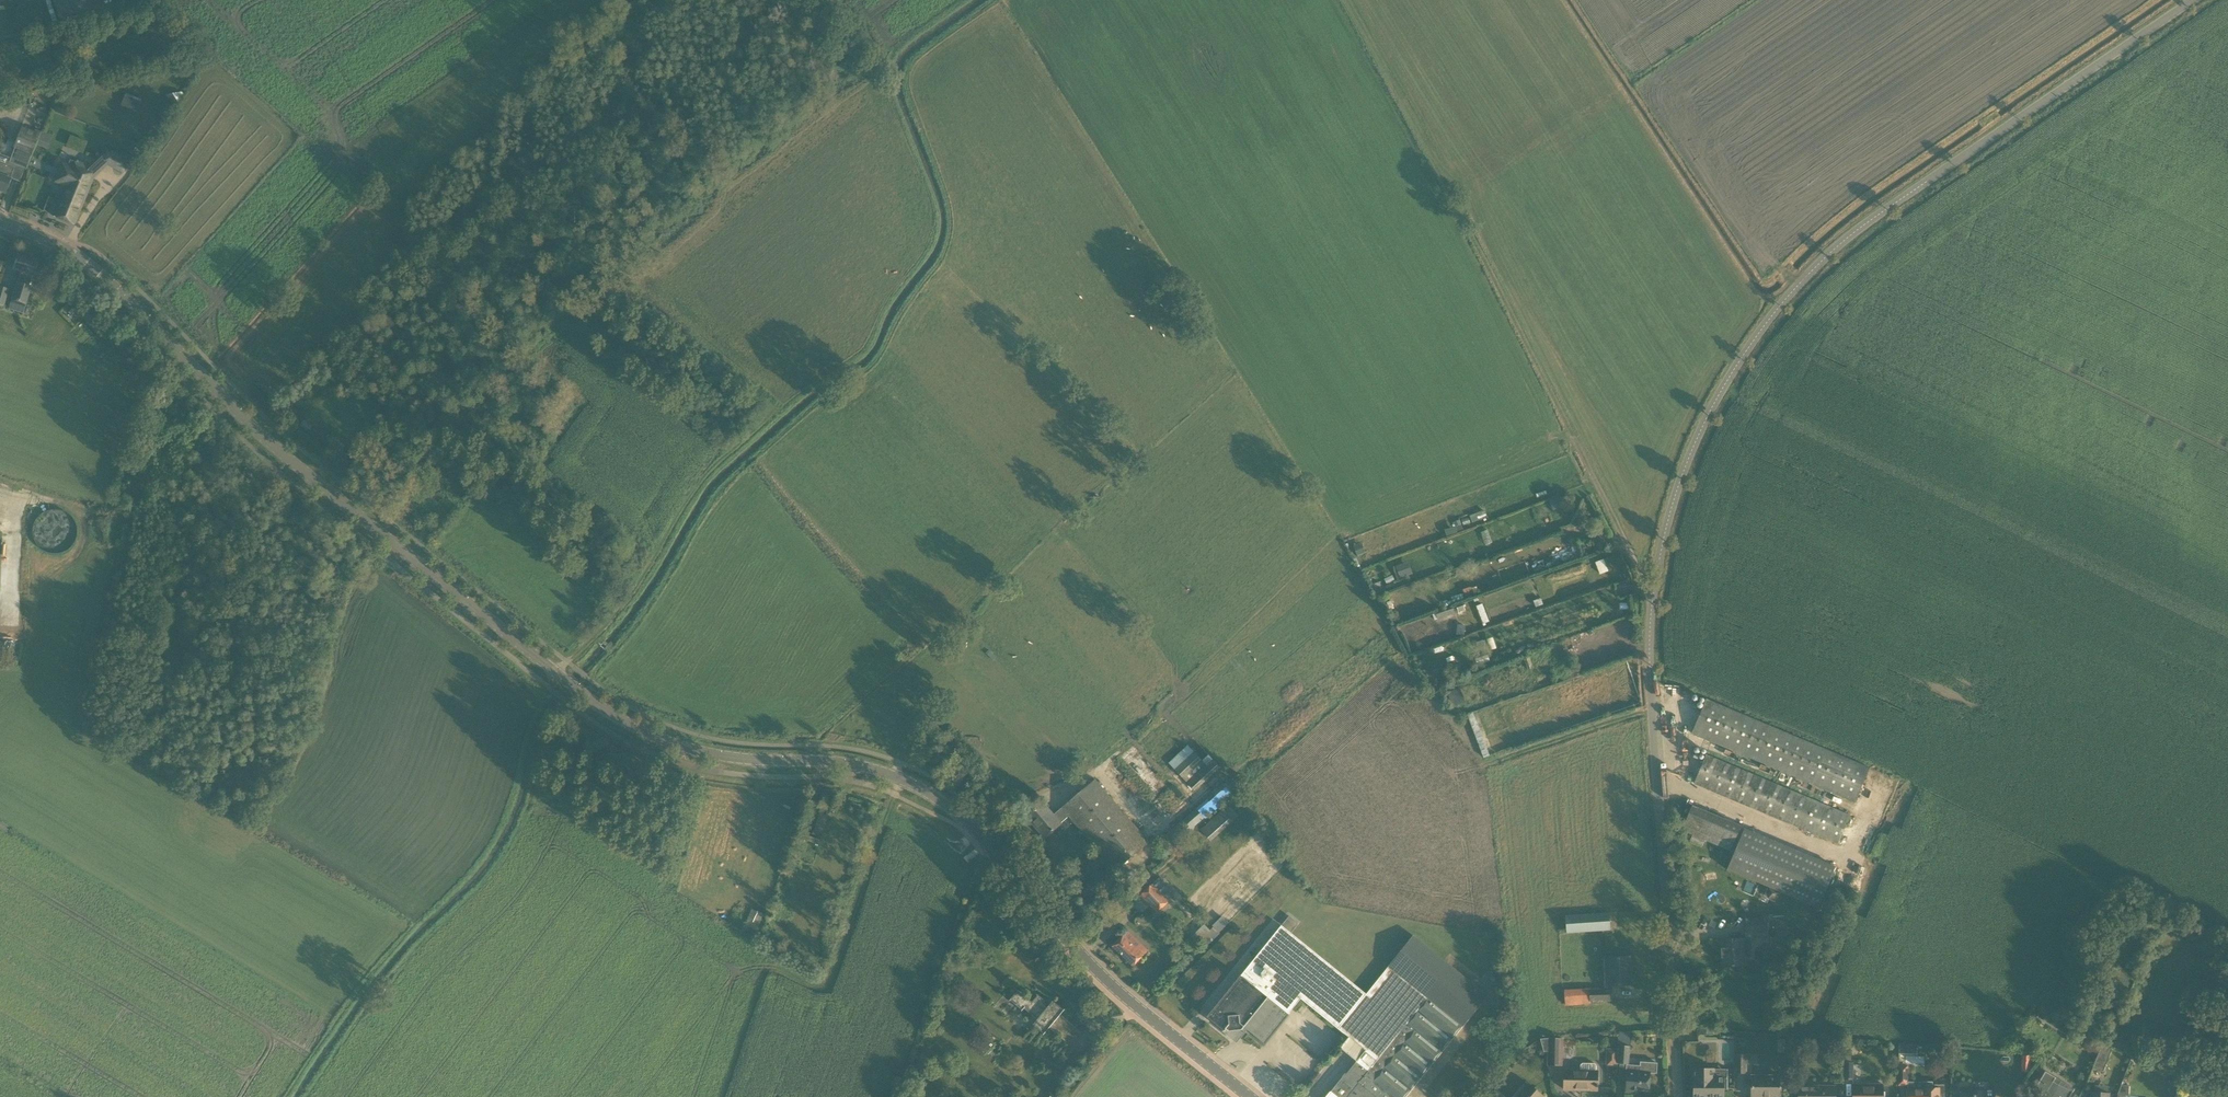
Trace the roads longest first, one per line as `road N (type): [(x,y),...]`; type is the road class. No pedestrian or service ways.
road 1 (tertiary): [(95,268),(282,453),(606,711),(701,751),(858,764),(926,790),(978,833),(1081,956),(1249,1096)]
road 2 (unclassified): [(1678,1096),(1647,617),(1659,532),(1685,447),(1736,349),(1867,212),(2180,0)]

